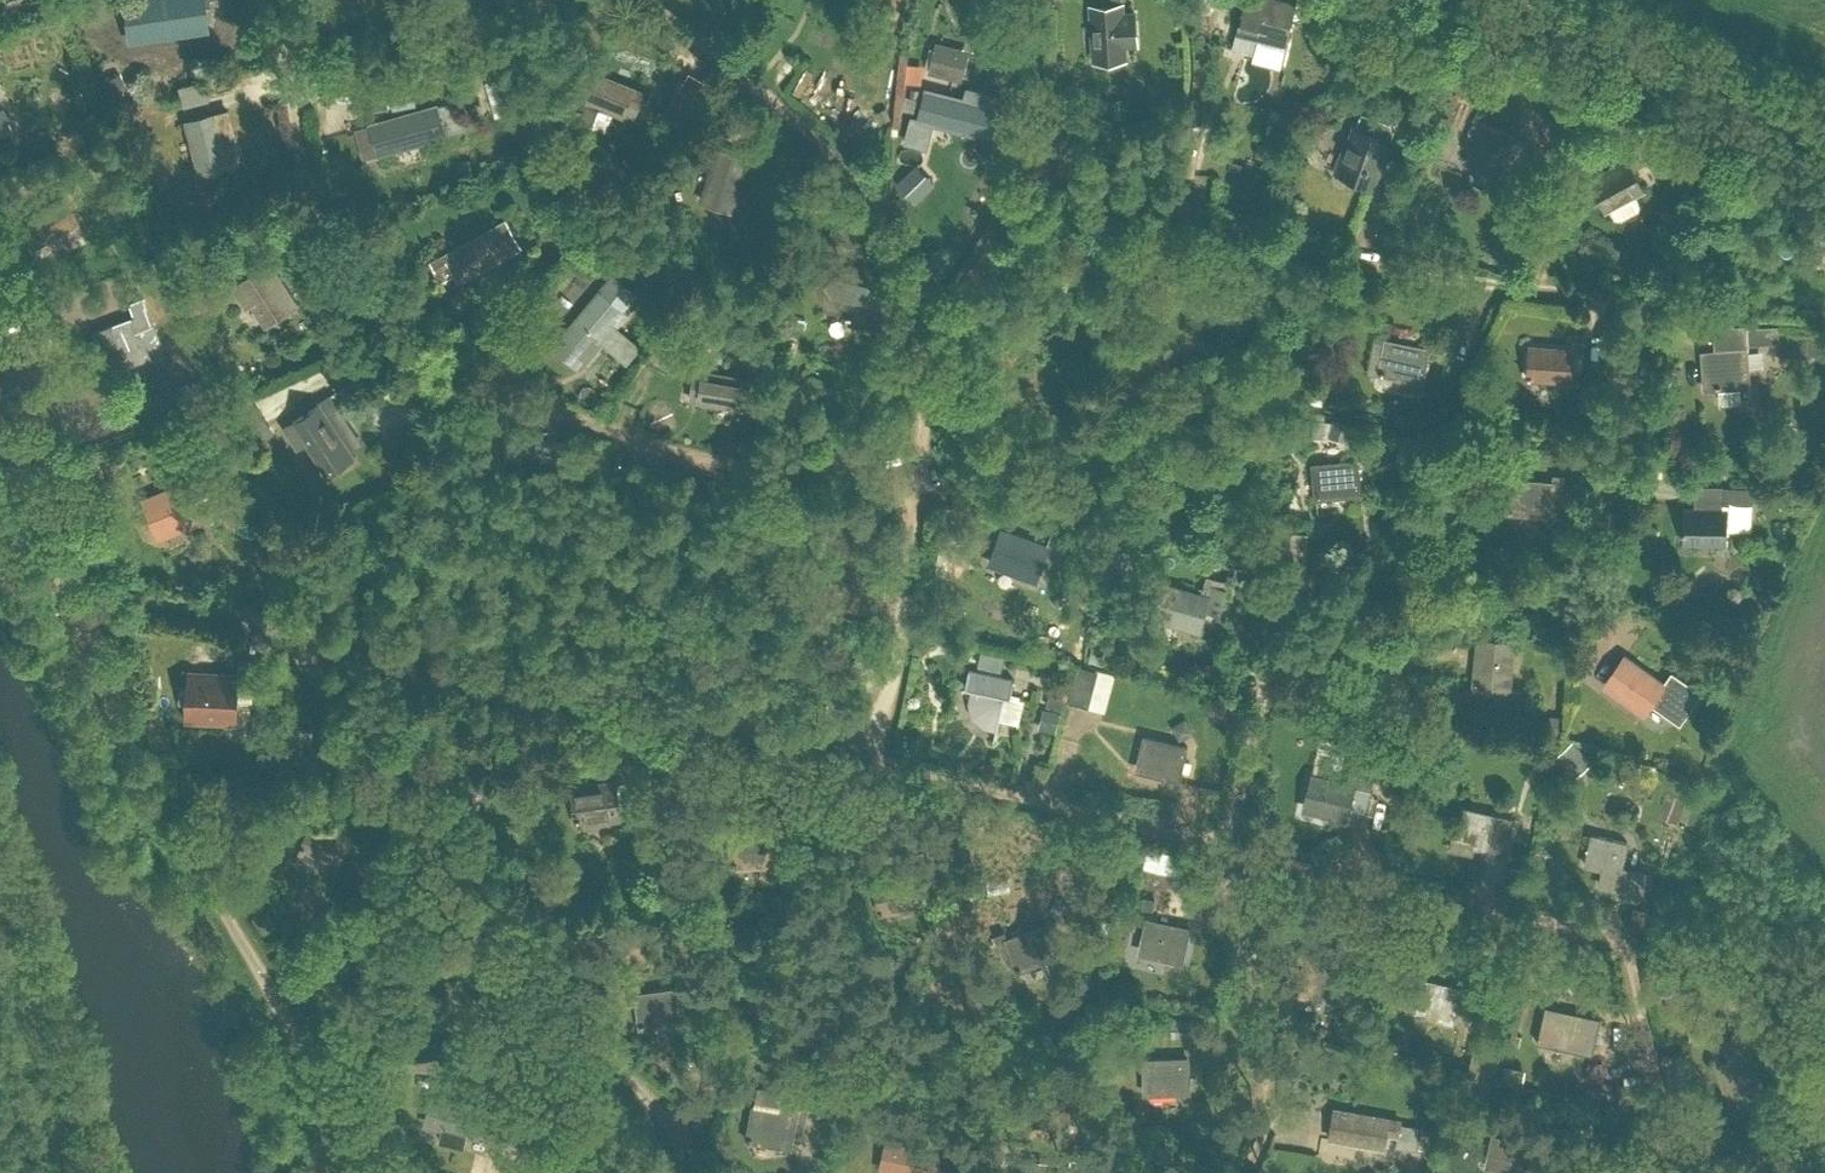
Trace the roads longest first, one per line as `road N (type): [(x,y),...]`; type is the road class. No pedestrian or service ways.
road 1 (unclassified): [(326,1172),(323,1112),(309,1060),(251,950),(140,779),(0,439)]
road 2 (tertiary): [(1824,127),(1505,0)]

